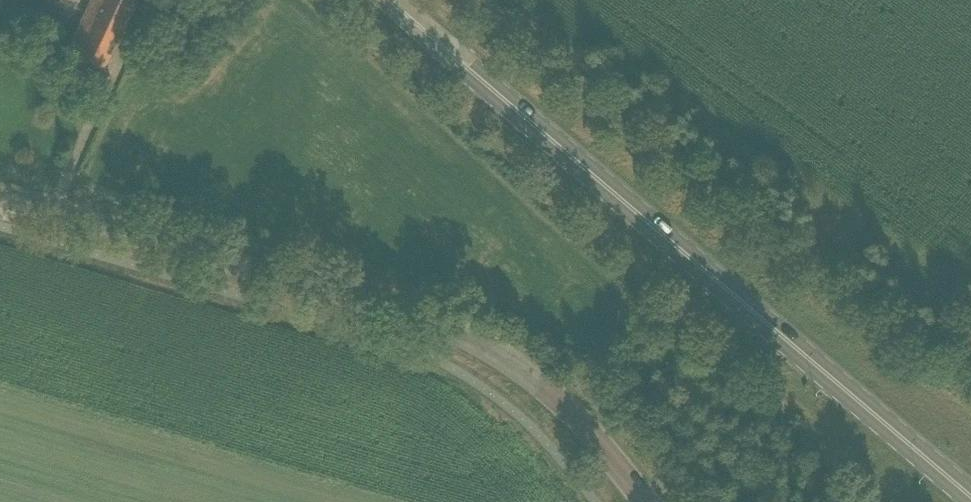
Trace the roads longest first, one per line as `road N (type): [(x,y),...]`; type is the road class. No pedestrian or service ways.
road 1 (primary): [(390,0),(970,496)]
road 2 (tertiary): [(645,501),(538,384),(413,317),(0,196)]

